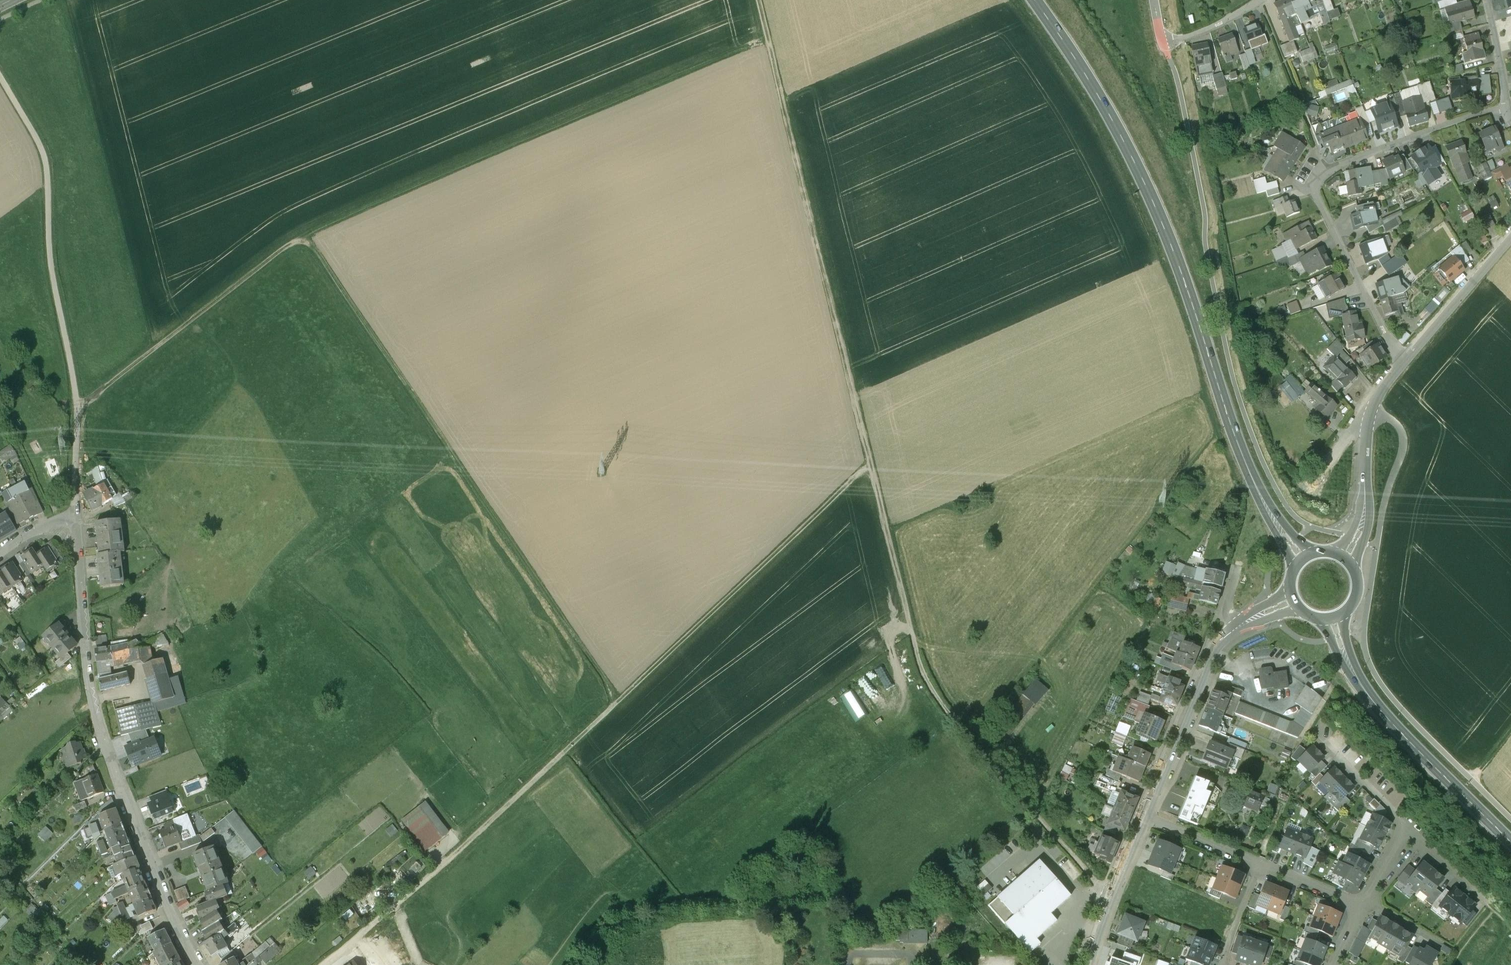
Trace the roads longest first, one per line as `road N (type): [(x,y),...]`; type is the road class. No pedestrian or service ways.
road 1 (track): [(1110,899),(945,700),(923,658),(763,0)]
road 2 (track): [(776,51),(456,180),(400,191),(300,240),(76,412)]
road 3 (track): [(876,462),(496,829),(348,943)]
road 4 (track): [(300,240),(355,306),(571,624),(621,712)]
road 5 (residential): [(200,964),(144,843),(98,716),(75,520),(36,530),(0,556)]
road 6 (secondary): [(1252,478),(1144,182),(1035,0)]
road 7 (track): [(75,520),(75,396),(51,270),(46,161),(0,76)]
road 8 (secondary): [(1332,616),(1368,696),(1510,842)]
road 9 (residential): [(1145,817),(1212,652),(1234,630),(1294,599)]
road 10 (residential): [(1344,560),(1363,520),(1373,403),(1408,359)]
road 11 (residential): [(1323,172),(1506,107)]
road 12 (residential): [(1408,359),(1316,195)]
road 13 (residential): [(1089,964),(1145,817)]
road 14 (residential): [(1408,359),(1510,240)]
road 15 (track): [(1376,547),(1403,438),(1388,417),(1371,416)]
road 16 (residential): [(1259,0),(1163,43),(1154,0)]
road 17 (residential): [(1145,817),(1260,865)]

